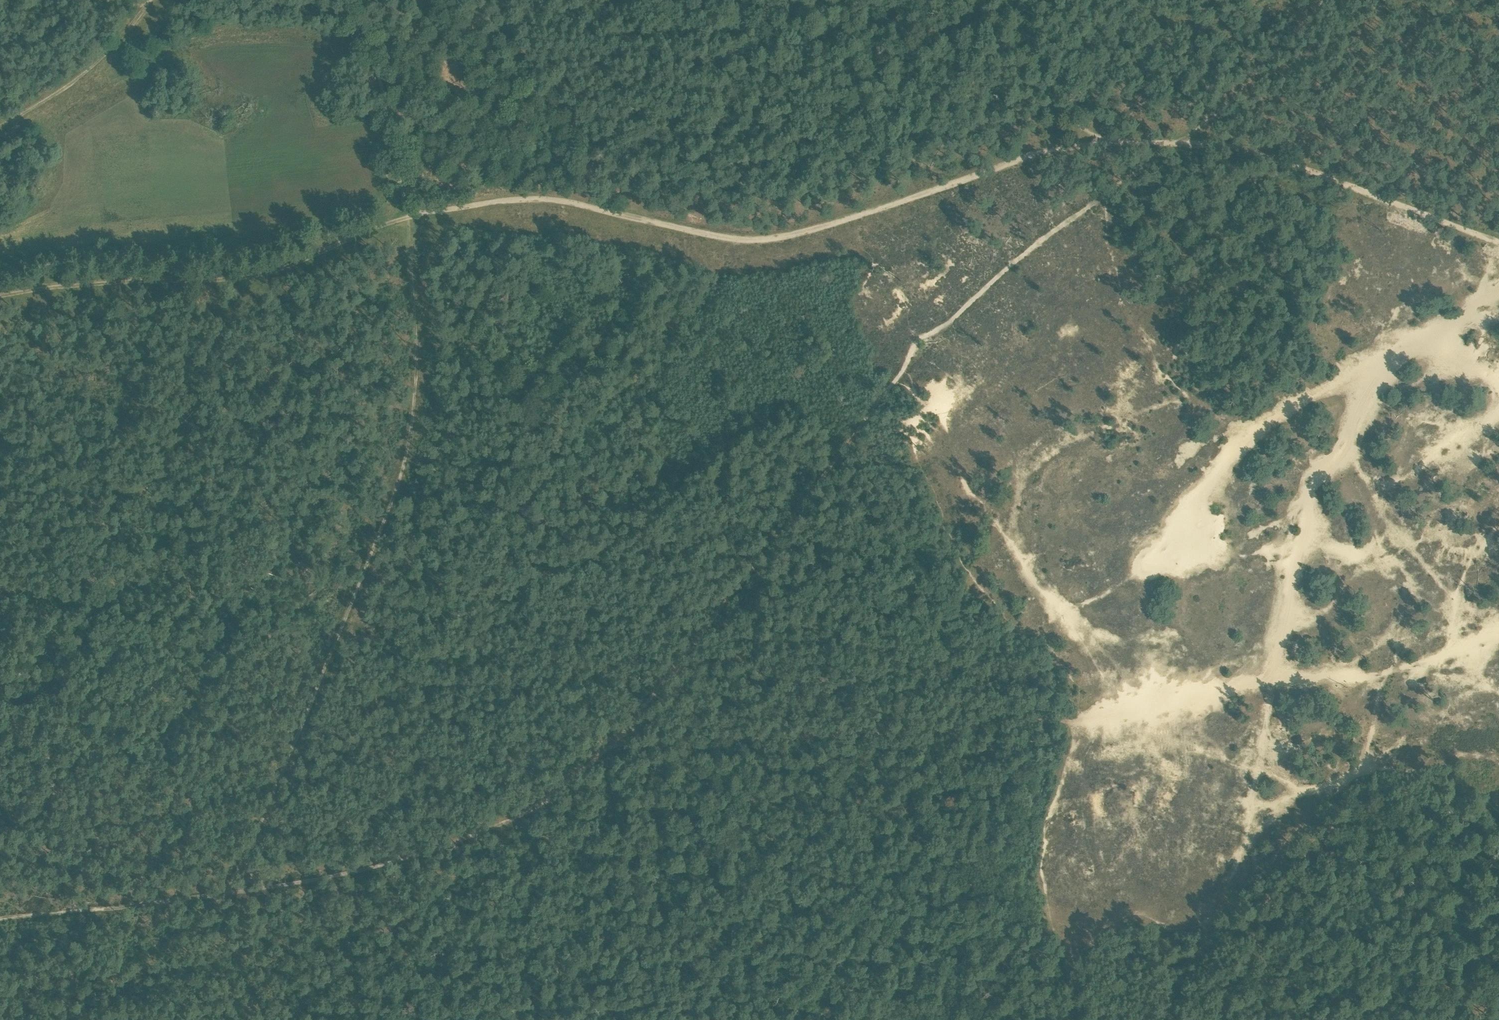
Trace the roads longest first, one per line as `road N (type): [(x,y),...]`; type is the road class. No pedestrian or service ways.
road 1 (track): [(409,217),(536,198),(758,240),(1096,142)]
road 2 (track): [(0,290),(243,273),(409,217)]
road 3 (track): [(1190,144),(1243,146),(1498,235)]
road 4 (track): [(409,217),(338,0)]
road 5 (track): [(0,128),(72,84),(144,8)]
road 6 (track): [(1007,0),(1061,108),(1096,142)]

